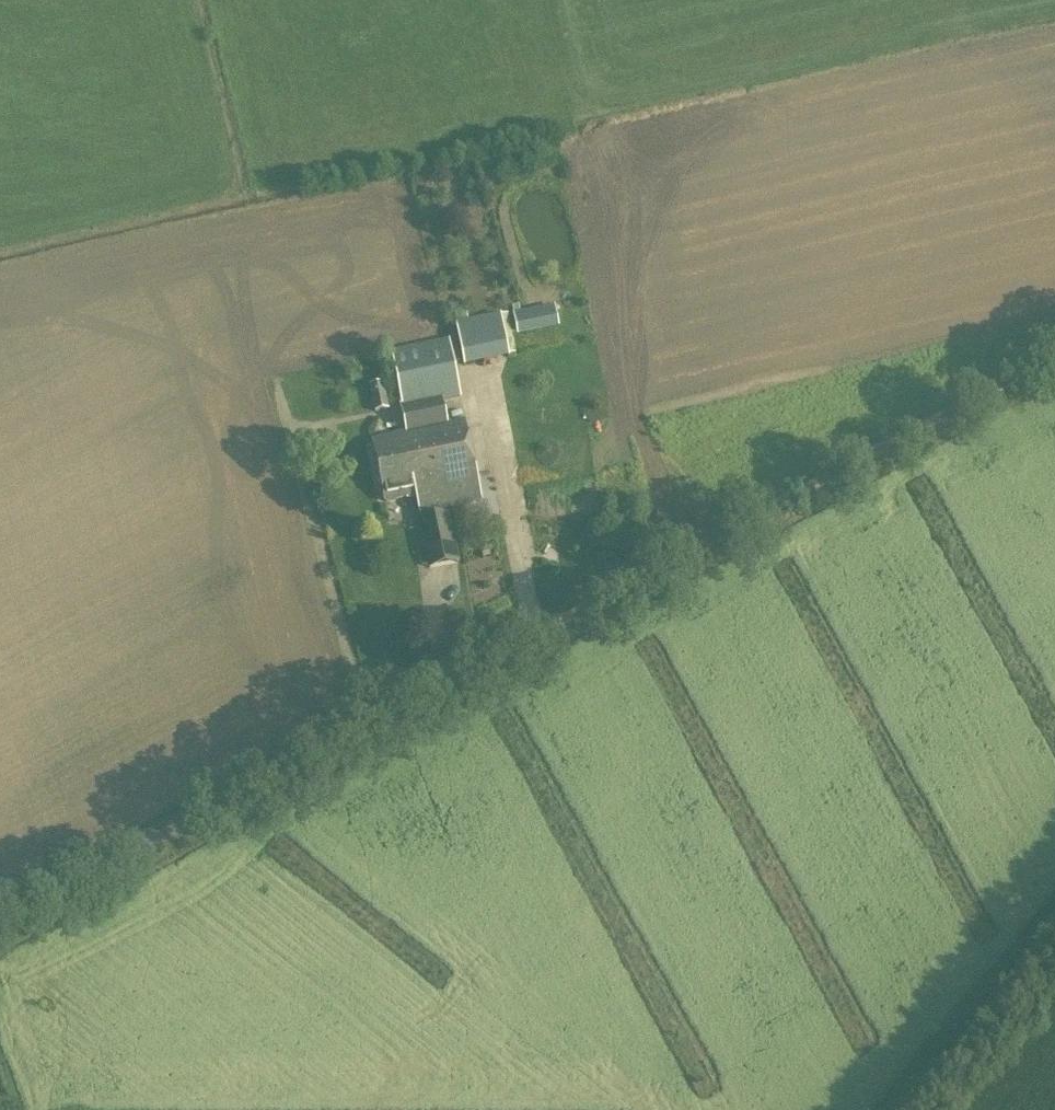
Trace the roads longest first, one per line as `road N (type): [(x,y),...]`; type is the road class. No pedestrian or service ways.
road 1 (unclassified): [(0,923),(589,608)]
road 2 (track): [(589,608),(1054,355)]

